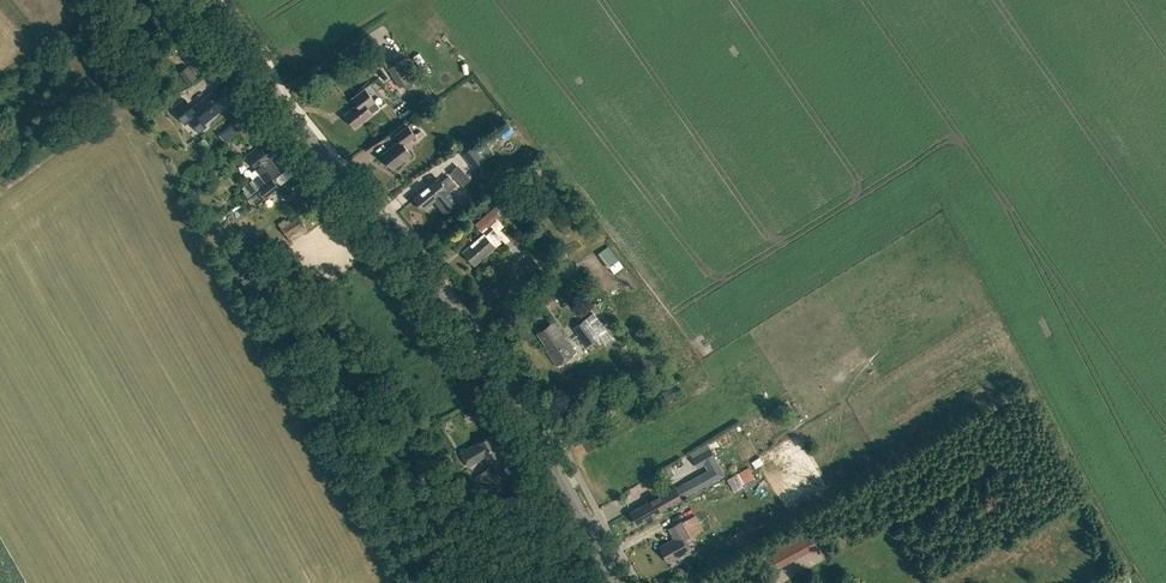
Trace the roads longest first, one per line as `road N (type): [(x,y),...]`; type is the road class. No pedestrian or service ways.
road 1 (tertiary): [(618,582),(506,383),(194,0)]

